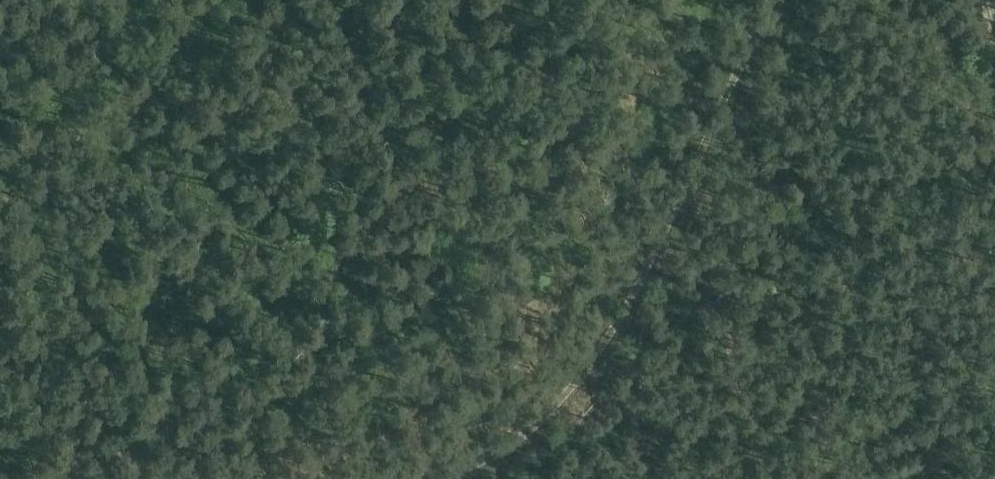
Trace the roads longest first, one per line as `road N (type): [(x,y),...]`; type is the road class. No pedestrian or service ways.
road 1 (track): [(440,478),(514,445),(564,402),(654,253),(750,45),(781,0)]

